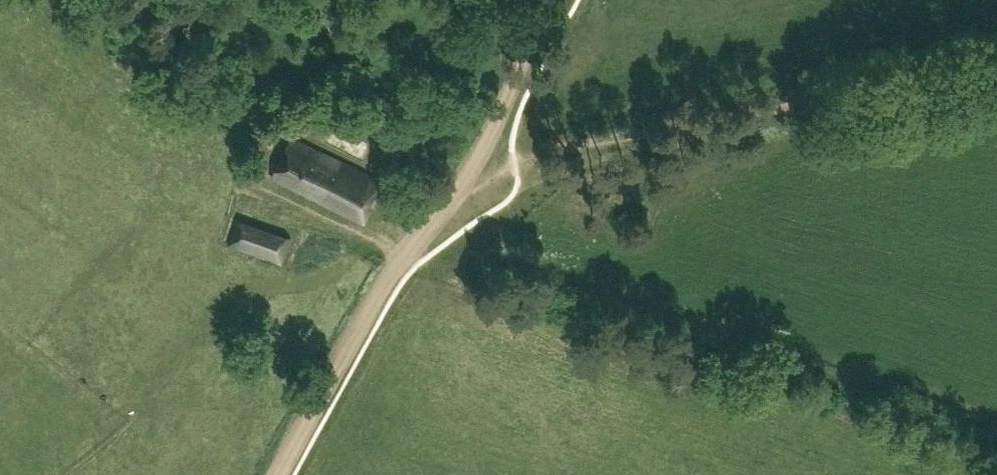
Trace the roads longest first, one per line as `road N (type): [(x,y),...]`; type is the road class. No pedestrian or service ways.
road 1 (track): [(452,198),(493,175),(597,143),(996,67)]
road 2 (track): [(452,198),(393,279),(282,474)]
road 3 (track): [(558,0),(452,198)]

